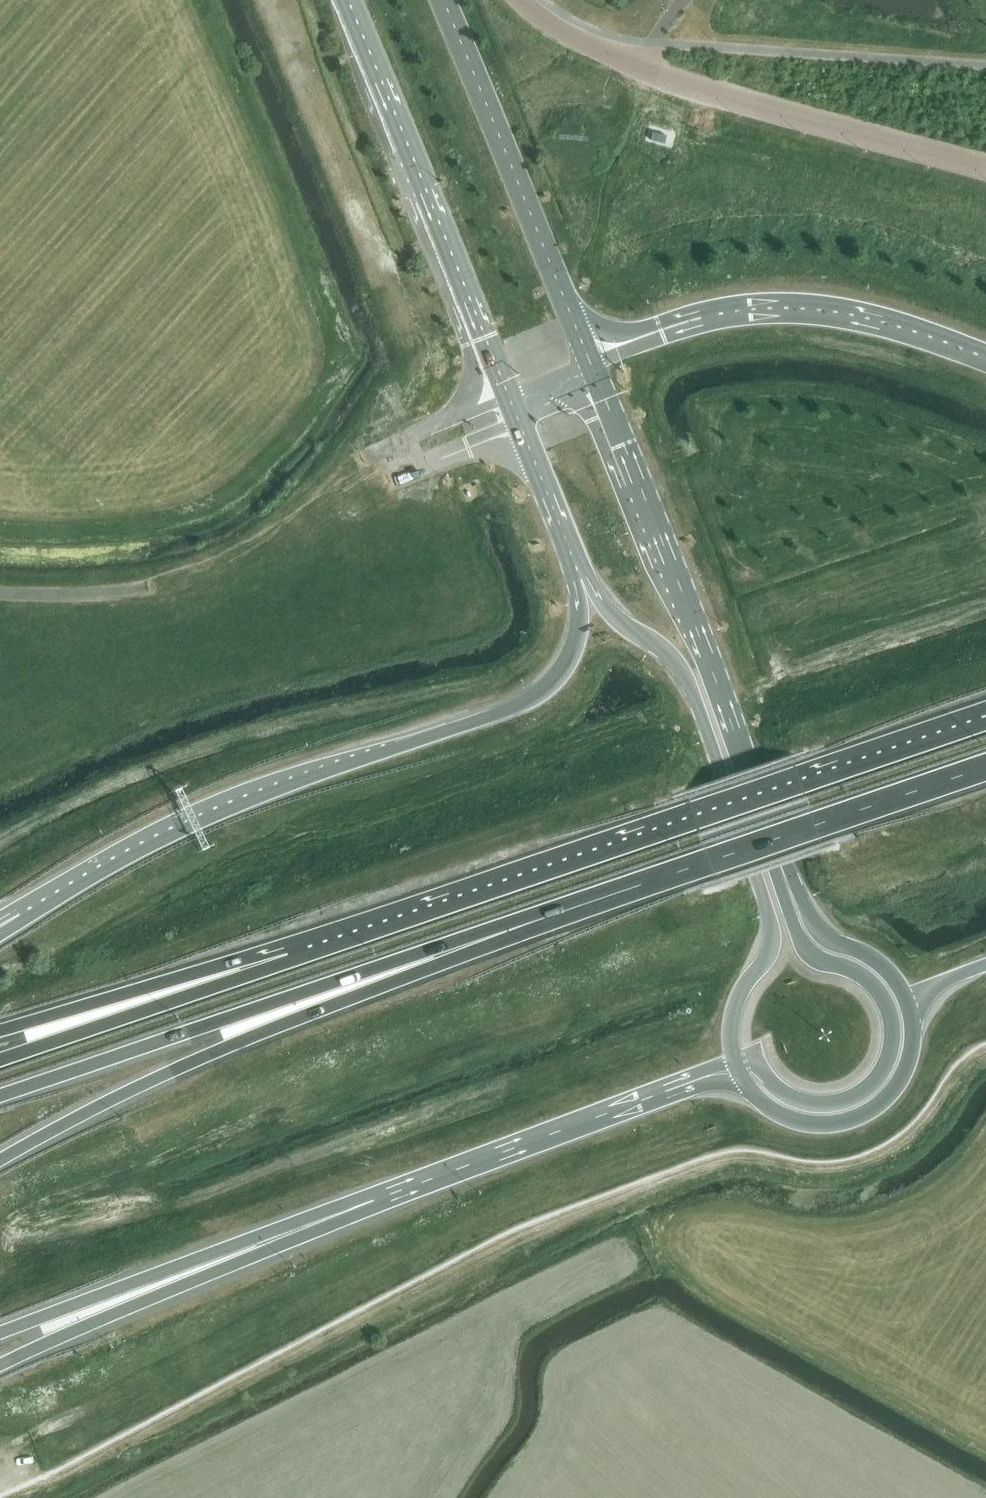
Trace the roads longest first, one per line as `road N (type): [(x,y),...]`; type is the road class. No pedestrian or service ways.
road 1 (trunk): [(0,1162),(219,1052),(711,864)]
road 2 (trunk): [(0,1098),(630,883),(711,864)]
road 3 (trunk): [(985,720),(314,947)]
road 4 (trunk): [(582,579),(573,644),(533,694),(497,714),(203,816),(31,910)]
road 5 (primary): [(582,579),(612,616),(684,675),(774,933),(769,955),(735,1008),(736,1065)]
road 6 (unclassified): [(985,169),(644,72),(569,35),(523,0)]
road 7 (primary): [(736,1065),(753,1062),(778,1091),(802,1103),(839,1103),(879,1077),(890,1049),(888,1011),(875,989),(851,971),(817,961),(800,942),(775,850)]
road 8 (primary): [(775,850),(624,445)]
road 9 (trunk): [(0,1364),(373,1200)]
road 10 (trunk): [(0,1332),(373,1200)]
road 11 (trunk): [(373,1200),(736,1065)]
road 12 (primary): [(348,0),(485,337)]
road 13 (primary): [(571,315),(442,0)]
road 14 (trunk): [(314,947),(0,1062)]
road 15 (trunk): [(985,359),(818,311),(721,314),(664,330)]
road 16 (trunk): [(314,947),(0,1031)]
road 17 (trunk): [(711,864),(985,770)]
road 18 (primary): [(736,1065),(764,1104),(788,1119),(846,1121),(899,1083),(911,1049),(909,1013)]
road 19 (primary): [(909,1013),(885,970),(816,930),(775,850)]

